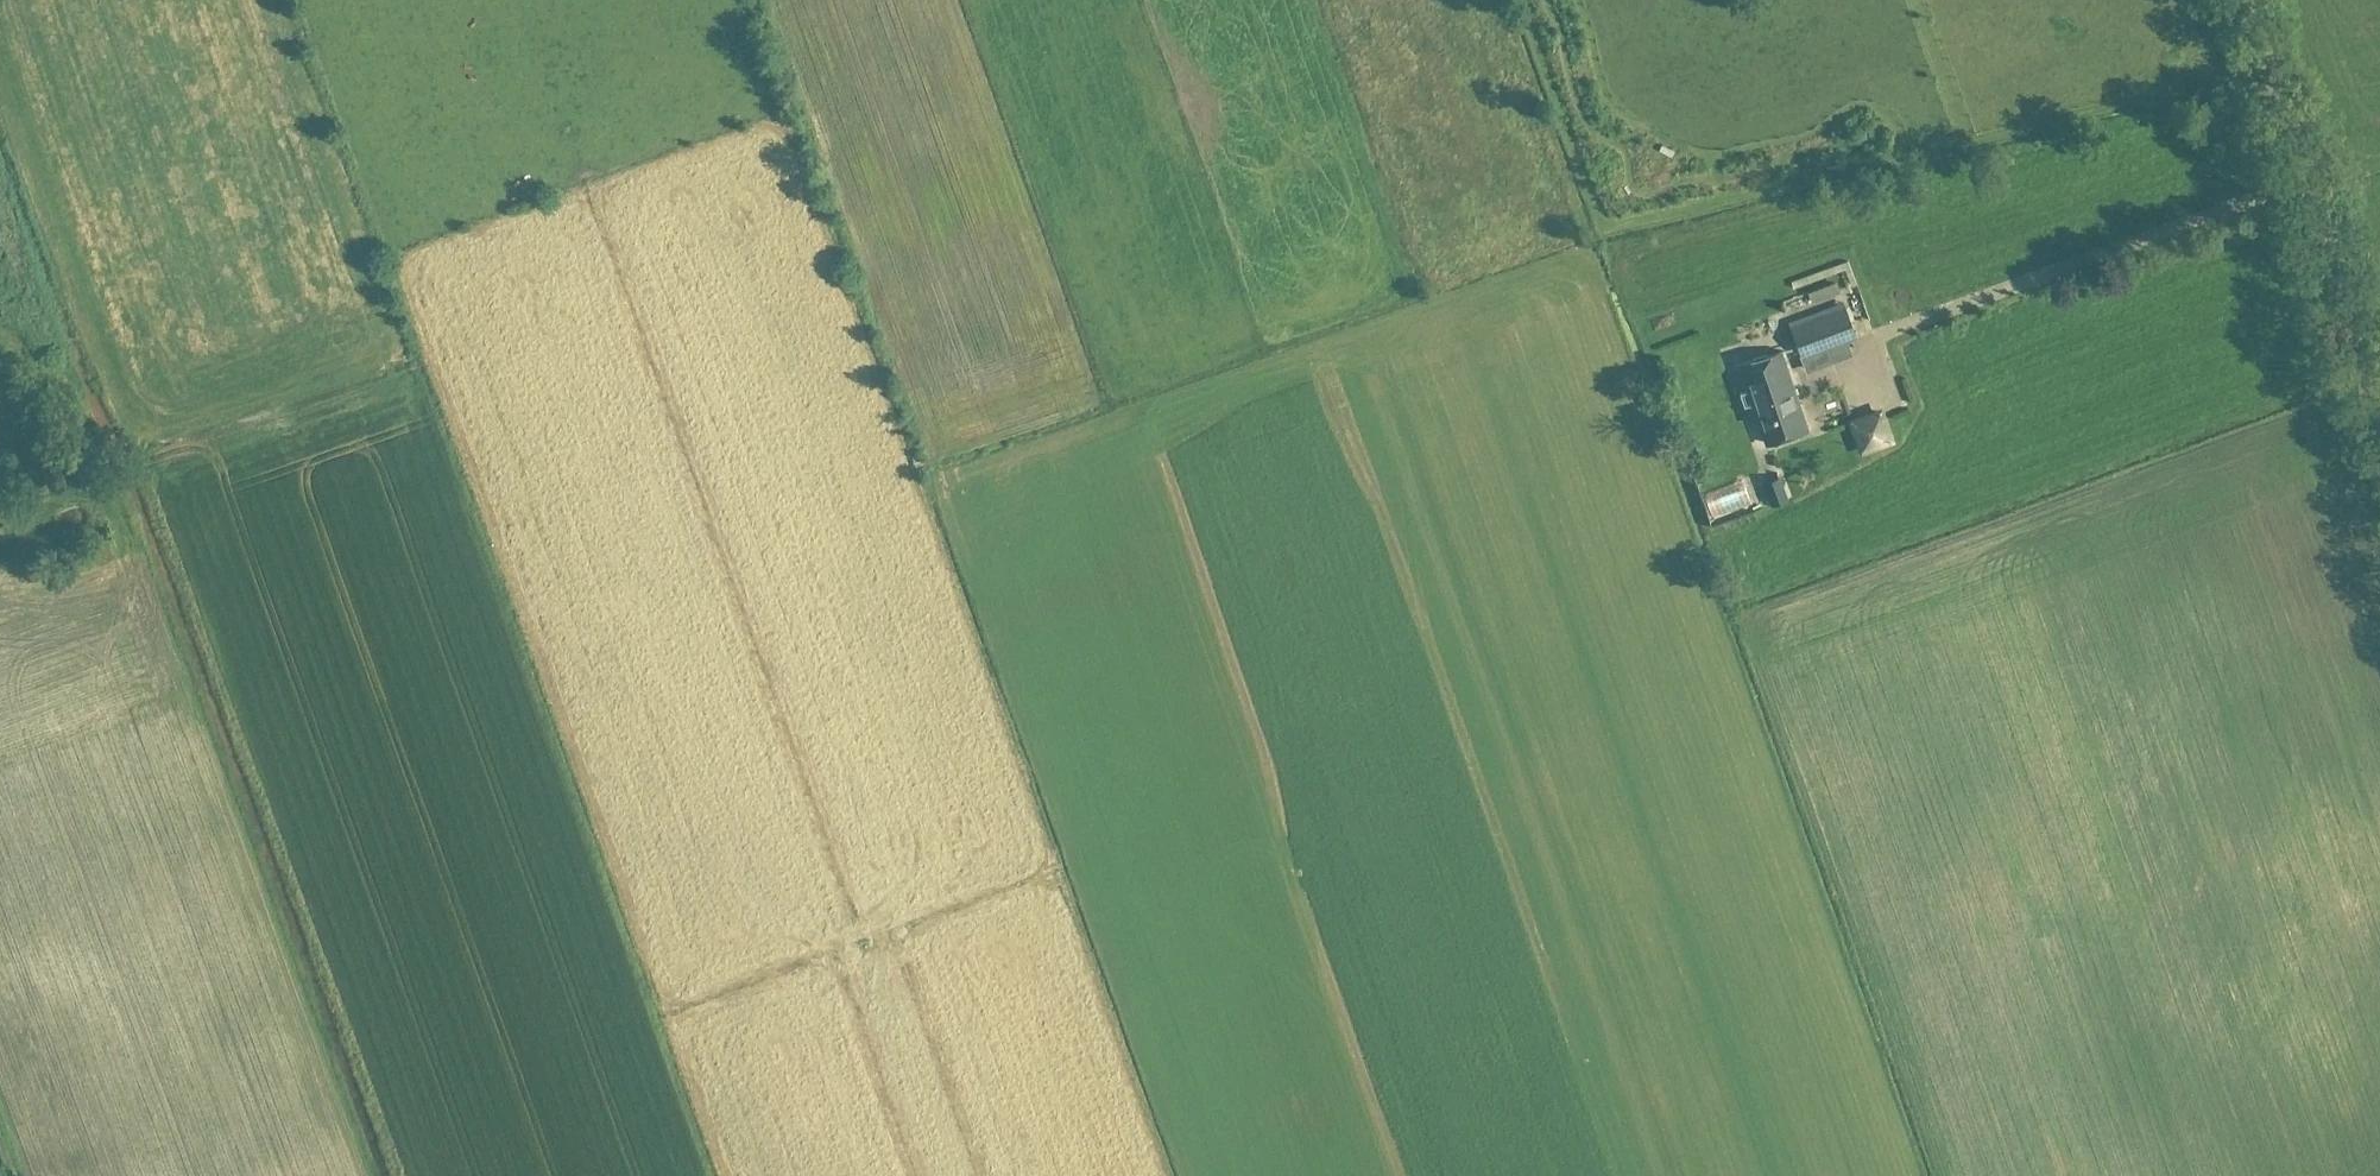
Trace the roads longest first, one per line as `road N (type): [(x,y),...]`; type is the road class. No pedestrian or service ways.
road 1 (track): [(763,0),(917,449)]
road 2 (unclassified): [(2379,391),(2244,0)]

